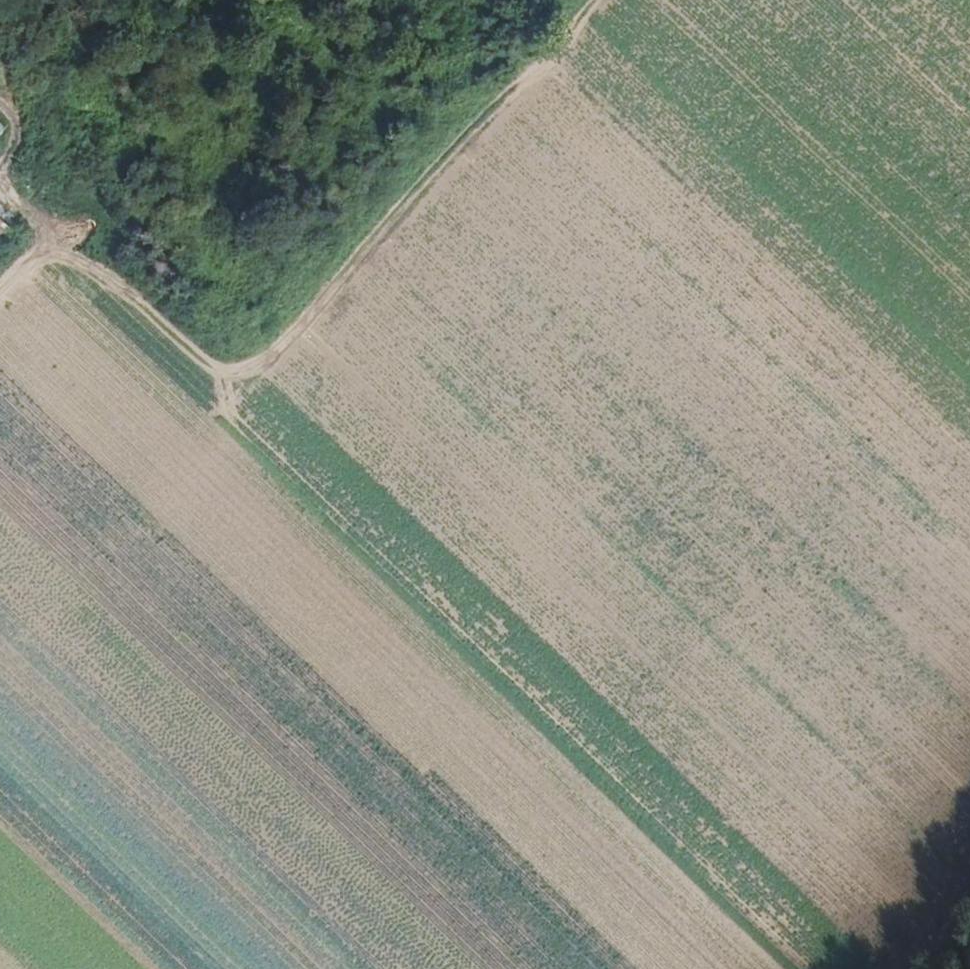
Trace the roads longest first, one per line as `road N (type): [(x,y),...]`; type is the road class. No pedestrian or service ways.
road 1 (track): [(0,279),(26,250),(61,242),(221,367),(253,370),(274,357),(454,147),(600,0)]

